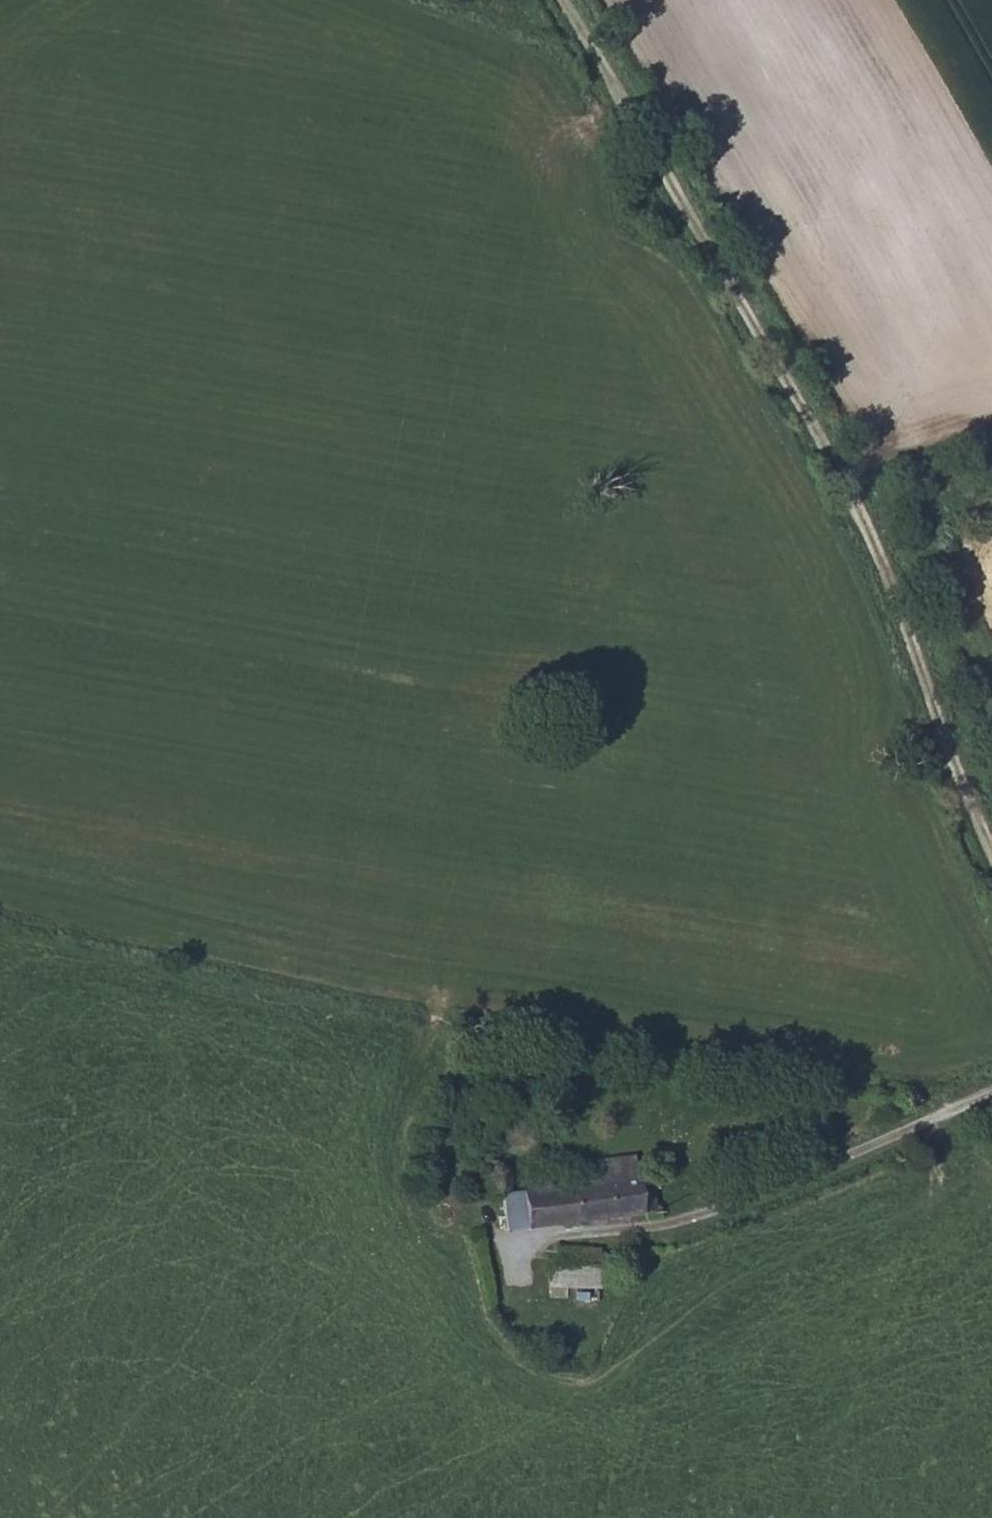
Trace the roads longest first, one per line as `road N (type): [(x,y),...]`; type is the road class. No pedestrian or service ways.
road 1 (track): [(565,0),(850,490),(991,846)]
road 2 (unclassified): [(991,1096),(682,1221),(518,1241),(517,1291)]

